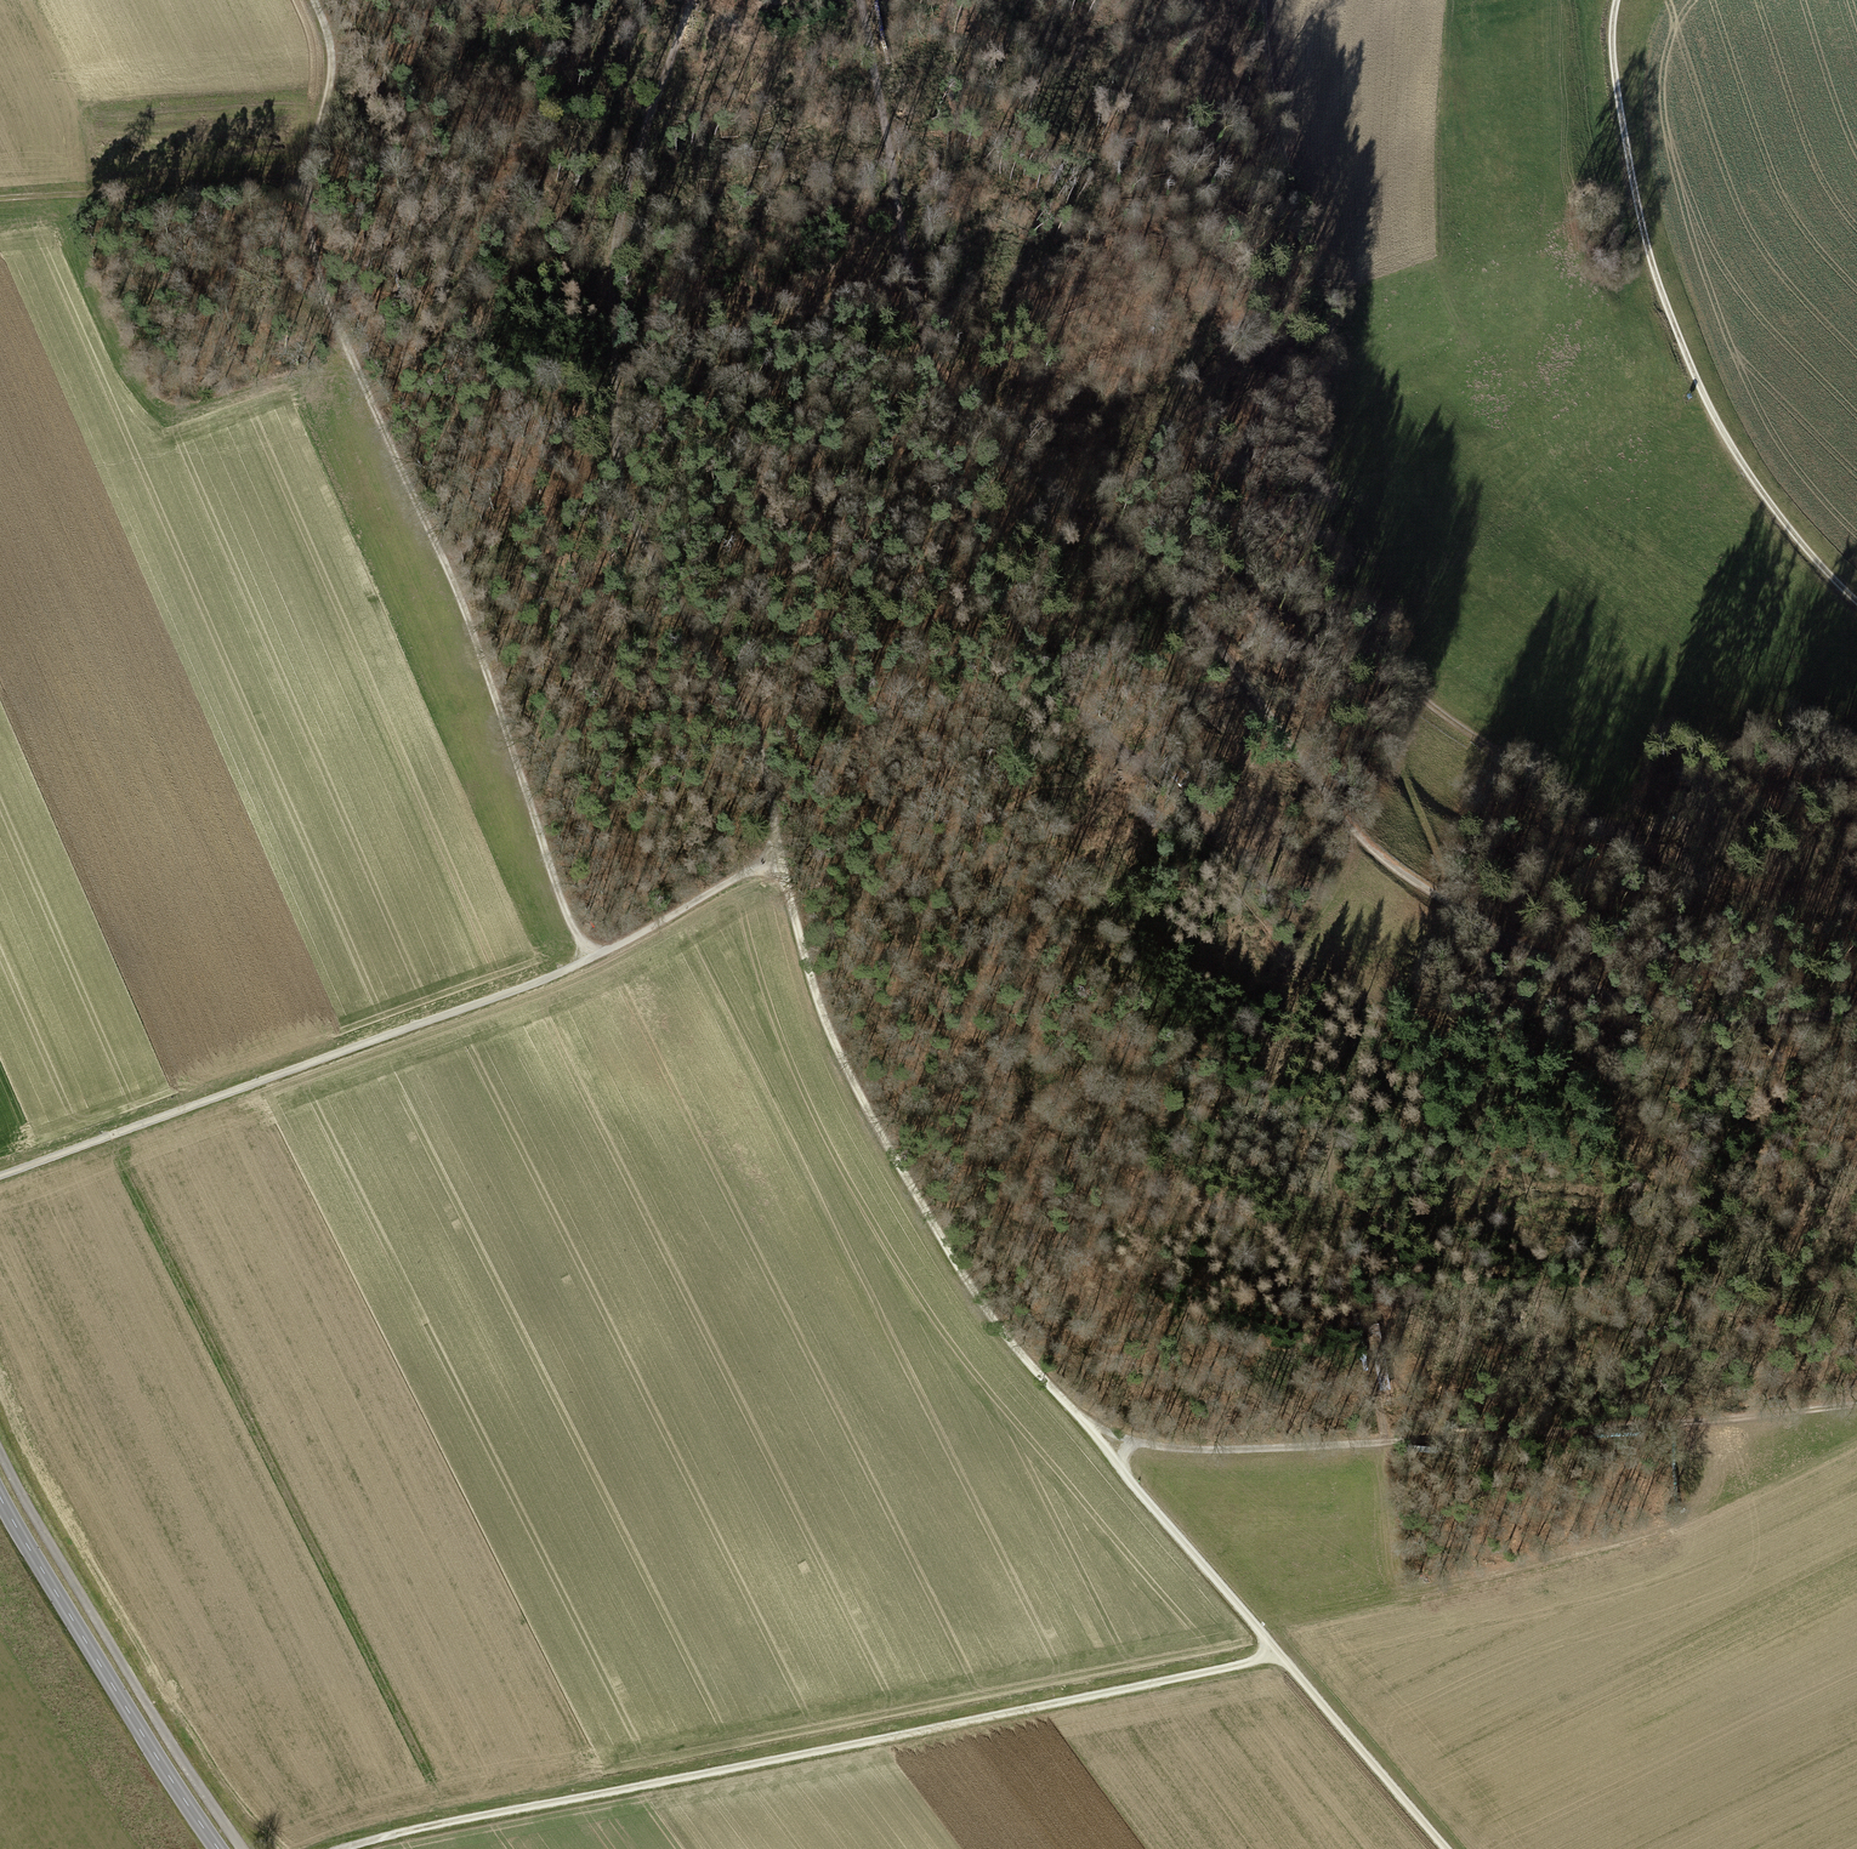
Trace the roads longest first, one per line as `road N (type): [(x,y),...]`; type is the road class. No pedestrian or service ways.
road 1 (track): [(864,0),(925,359),(941,394),(1178,596),(1359,839),(1405,877),(1607,990),(1711,1014),(1856,1014)]
road 2 (track): [(1856,1404),(1482,1439),(1216,1449),(1133,1441),(1087,1426),(967,1281),(875,1124),(815,989),(785,878),(773,868)]
road 3 (track): [(311,0),(330,43),(331,81),(303,182),(328,307),(475,635),(589,959)]
road 4 (track): [(1266,0),(1292,180),(1330,287),(1329,331),(1299,475),(1307,534),(1404,685),(1626,840)]
road 5 (track): [(344,1848),(463,1819),(1036,1709),(1276,1651)]
road 6 (track): [(694,0),(636,147),(615,249),(622,495),(746,712),(772,789),(773,868)]
road 7 (track): [(0,1175),(525,988),(749,870),(773,868)]
road 8 (track): [(1856,602),(1741,464),(1687,363),(1644,241),(1608,51),(1613,0)]
road 9 (track): [(1133,1441),(1122,1468),(1447,1848)]
road 10 (tertiary): [(223,1848),(0,1500)]
road 11 (track): [(941,394),(937,443),(947,476),(984,559),(1054,680)]
road 12 (track): [(0,203),(303,182)]
road 13 (track): [(1456,906),(1401,768),(1404,685)]

